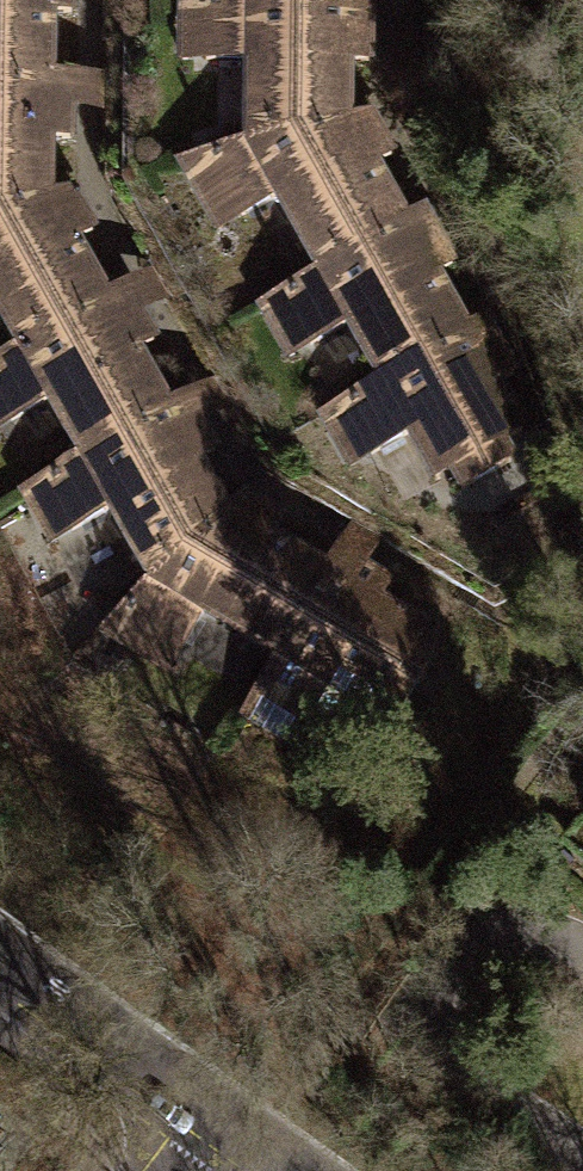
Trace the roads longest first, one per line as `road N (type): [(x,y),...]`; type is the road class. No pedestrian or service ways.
road 1 (tertiary): [(0,964),(221,1136)]

